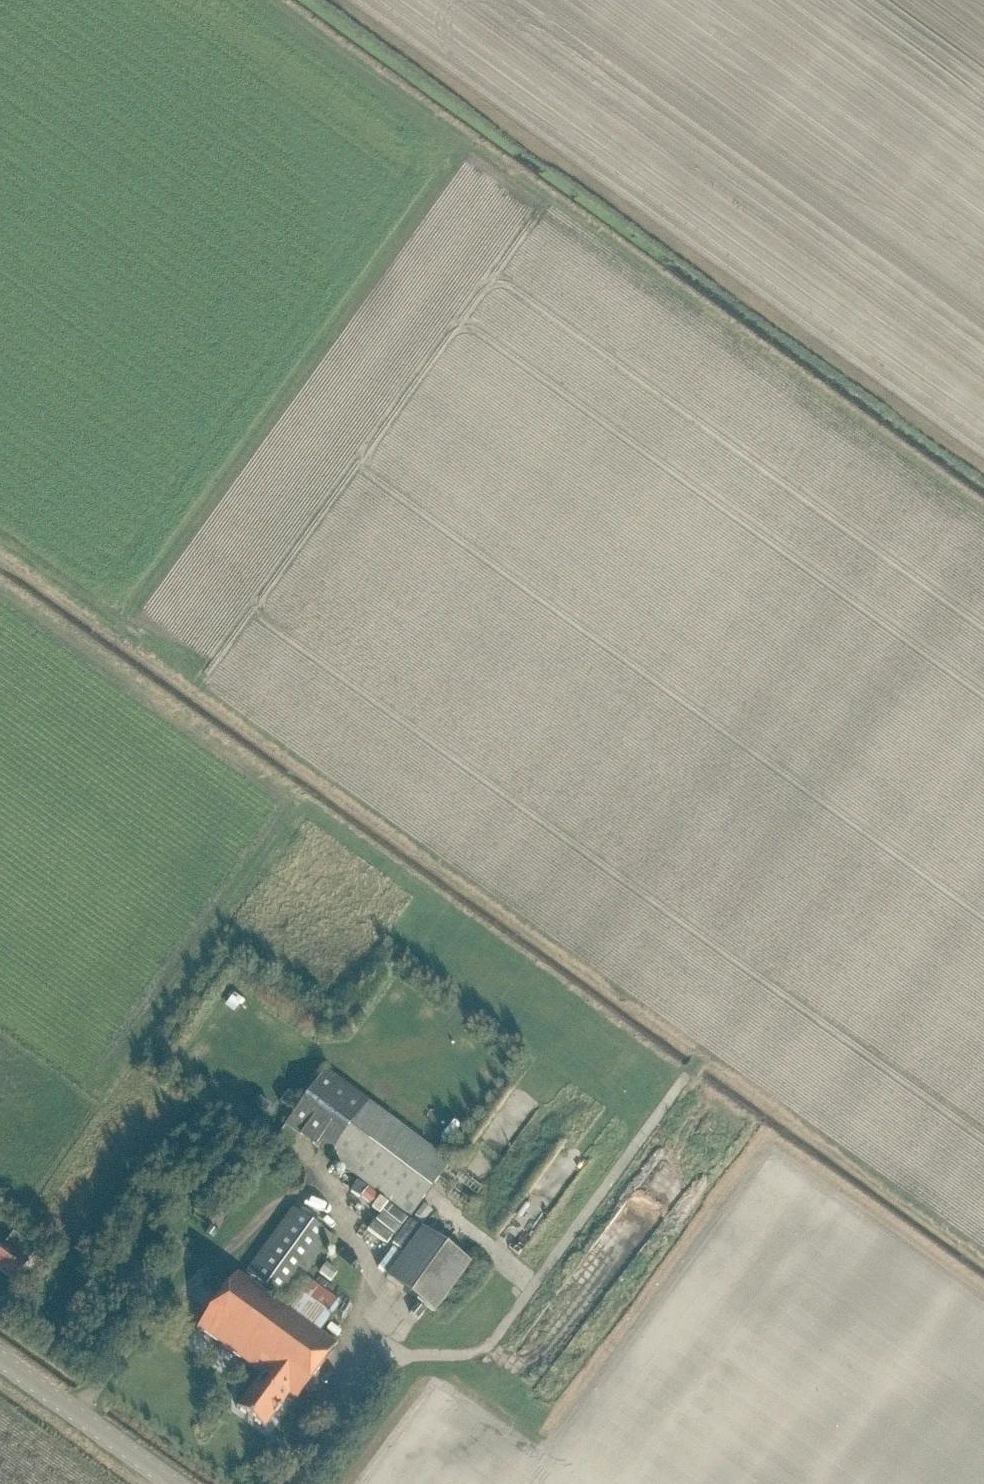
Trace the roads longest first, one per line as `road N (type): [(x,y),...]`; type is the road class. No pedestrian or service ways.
road 1 (tertiary): [(172,1483),(0,1360)]

